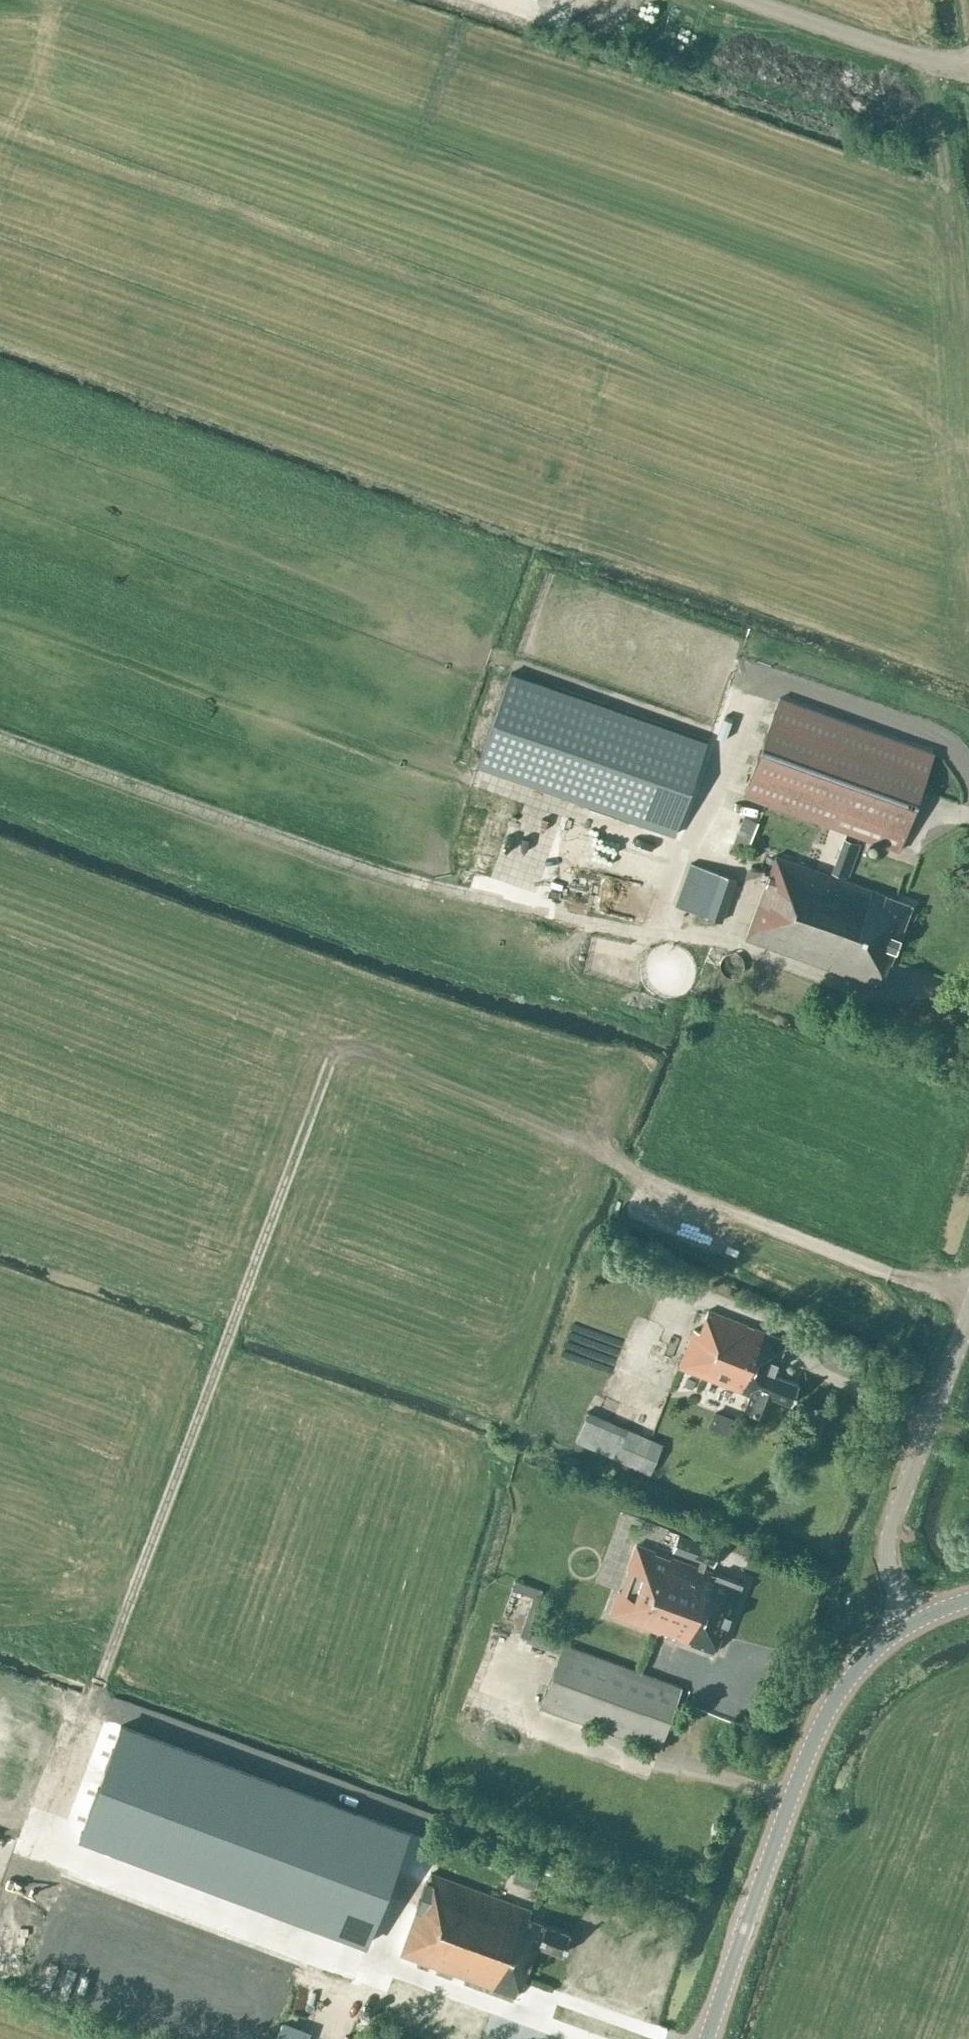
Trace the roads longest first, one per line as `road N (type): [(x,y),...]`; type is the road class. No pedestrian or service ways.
road 1 (tertiary): [(707,2038),(821,1723),(861,1664),(914,1622)]
road 2 (unclassified): [(968,1307),(887,1541),(896,1587),(914,1622)]

